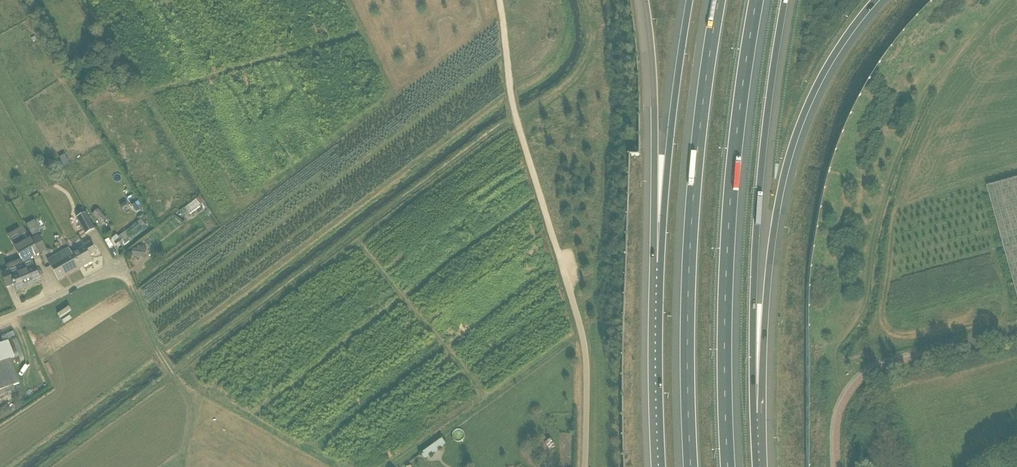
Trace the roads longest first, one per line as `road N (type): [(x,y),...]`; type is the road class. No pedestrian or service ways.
road 1 (motorway): [(730,466),(727,264),(755,0)]
road 2 (motorway): [(718,0),(692,231),(692,466)]
road 3 (motorway): [(757,417),(769,271),(789,156),(817,87),(877,0)]
road 4 (motorway): [(757,417),(756,272),(788,0)]
road 5 (track): [(321,466),(171,374),(121,266)]
road 6 (track): [(563,272),(516,111),(499,0)]
road 7 (motorway): [(690,0),(661,265)]
road 8 (motorway): [(646,0),(661,265)]
road 9 (motorway): [(661,265),(662,466)]
road 10 (unclassified): [(584,466),(587,363),(563,272)]
road 11 (unclassified): [(0,321),(121,266)]

